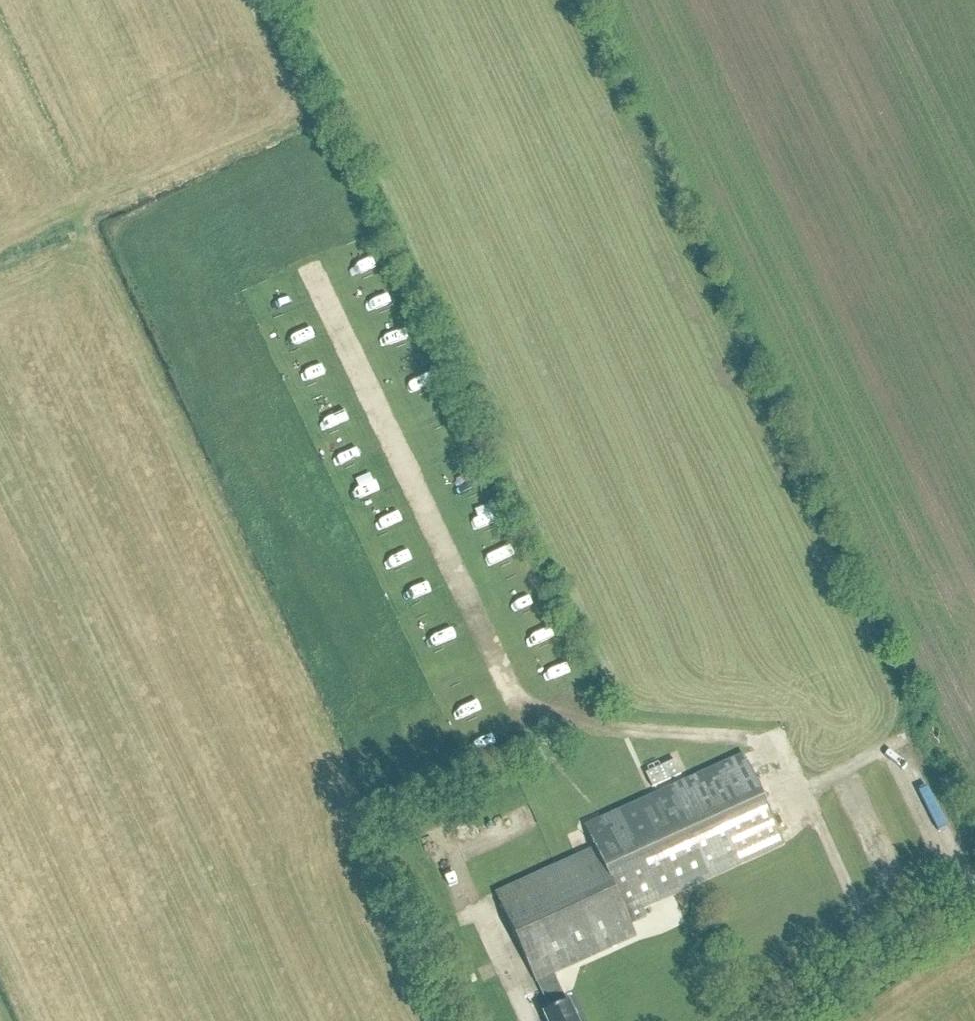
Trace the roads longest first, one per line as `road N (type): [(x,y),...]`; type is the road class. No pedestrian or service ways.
road 1 (unclassified): [(790,1020),(974,900)]

